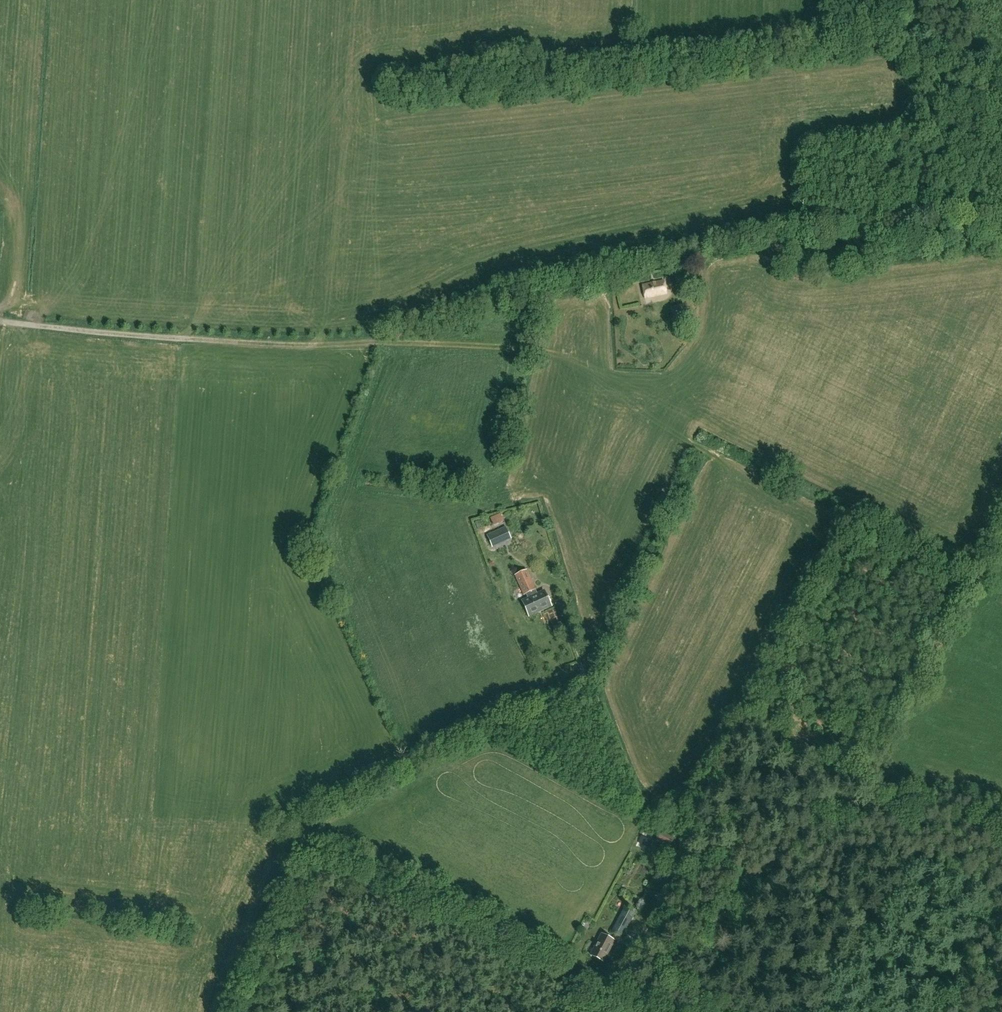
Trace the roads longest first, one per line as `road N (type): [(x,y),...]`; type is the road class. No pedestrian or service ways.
road 1 (track): [(572,624),(643,804),(687,840),(612,992),(659,1011)]

